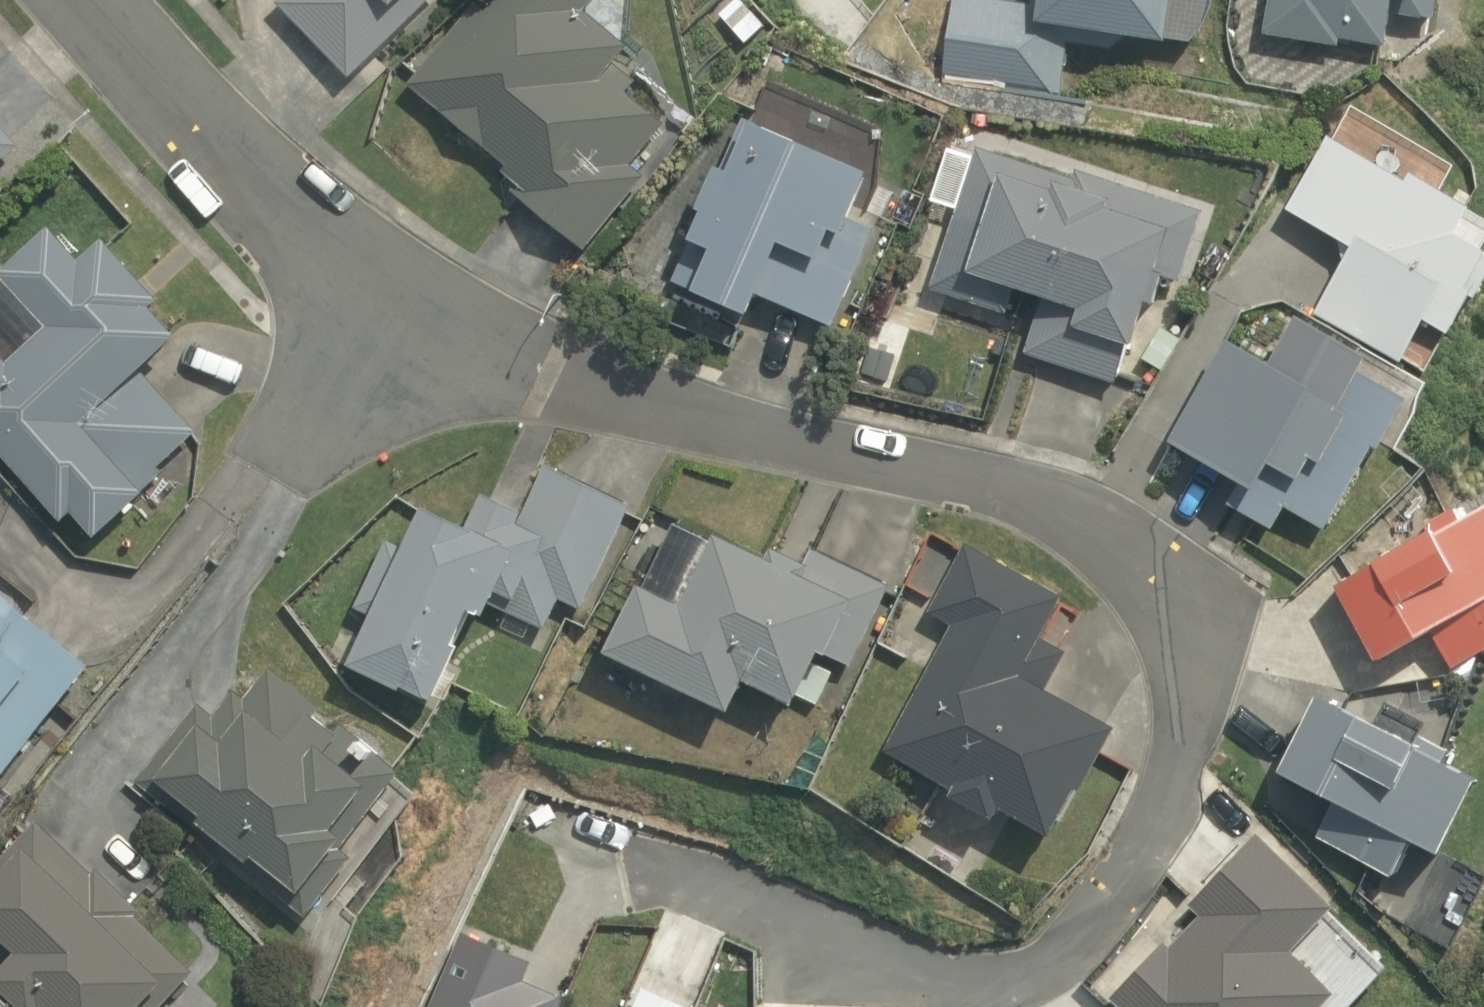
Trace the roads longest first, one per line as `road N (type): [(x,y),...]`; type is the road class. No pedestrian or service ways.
road 1 (residential): [(1211,742),(1201,641),(1164,565),(1106,536),(477,351),(326,255),(94,0)]

